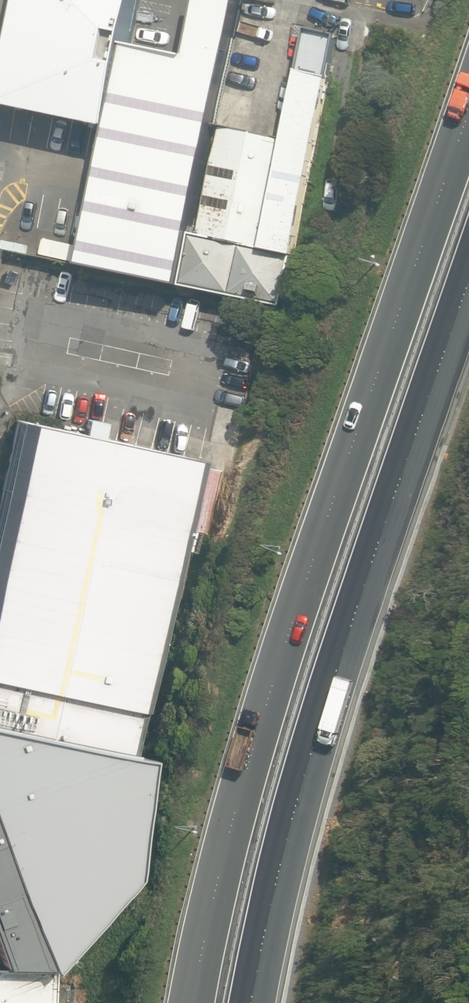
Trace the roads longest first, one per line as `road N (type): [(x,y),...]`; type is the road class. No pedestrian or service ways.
road 1 (motorway): [(193,1002),(263,712),(468,117)]
road 2 (motorway): [(468,285),(318,731),(252,1002)]

